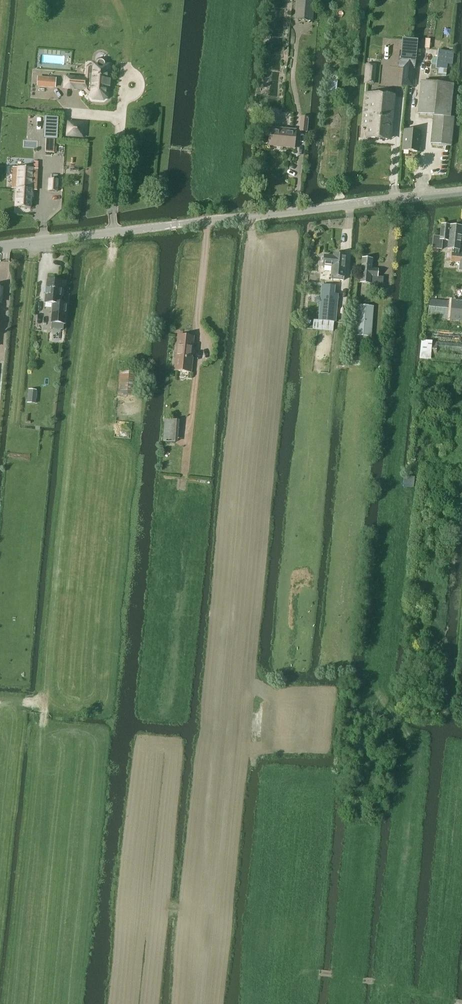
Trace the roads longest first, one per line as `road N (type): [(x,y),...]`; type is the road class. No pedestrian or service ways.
road 1 (unclassified): [(0,246),(461,192)]

